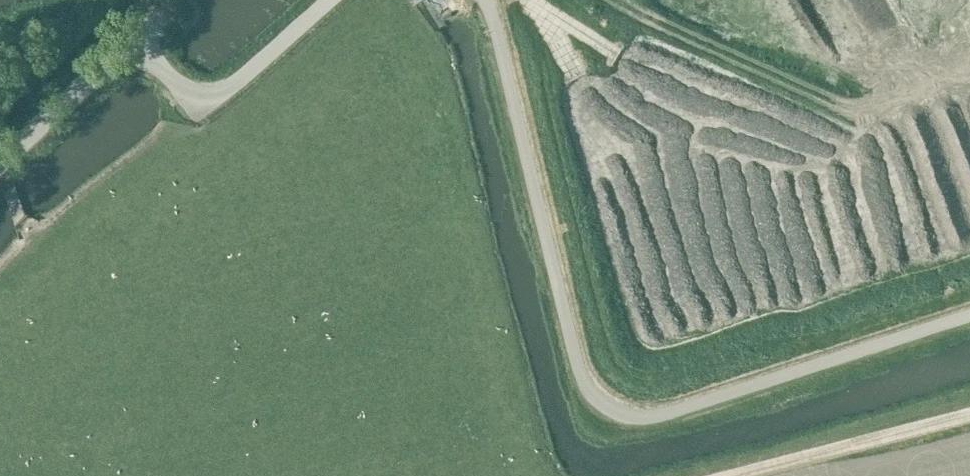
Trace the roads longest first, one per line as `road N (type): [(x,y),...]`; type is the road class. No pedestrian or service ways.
road 1 (track): [(969,415),(736,475)]
road 2 (unclassified): [(0,167),(157,18)]

